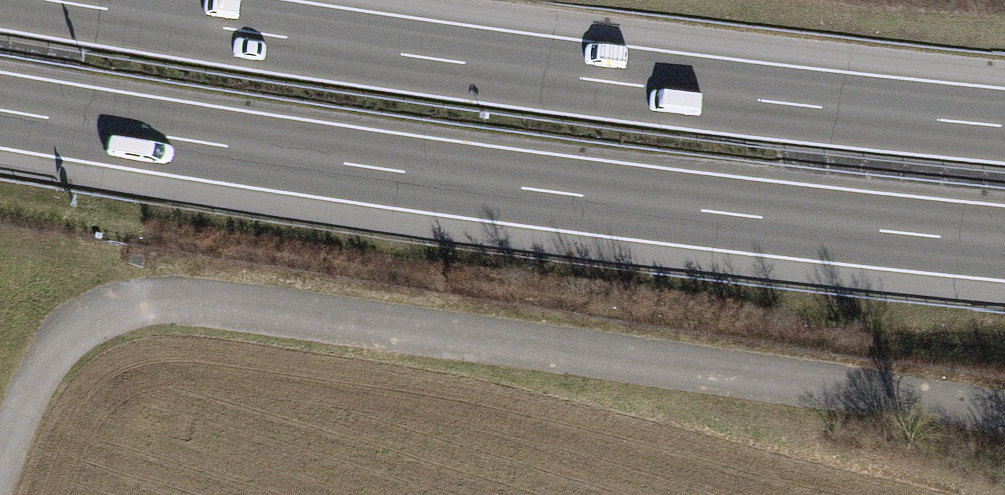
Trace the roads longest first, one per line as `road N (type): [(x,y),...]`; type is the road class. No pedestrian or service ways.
road 1 (motorway): [(0,112),(476,184),(1004,246)]
road 2 (motorway): [(1004,124),(596,78),(68,0)]

